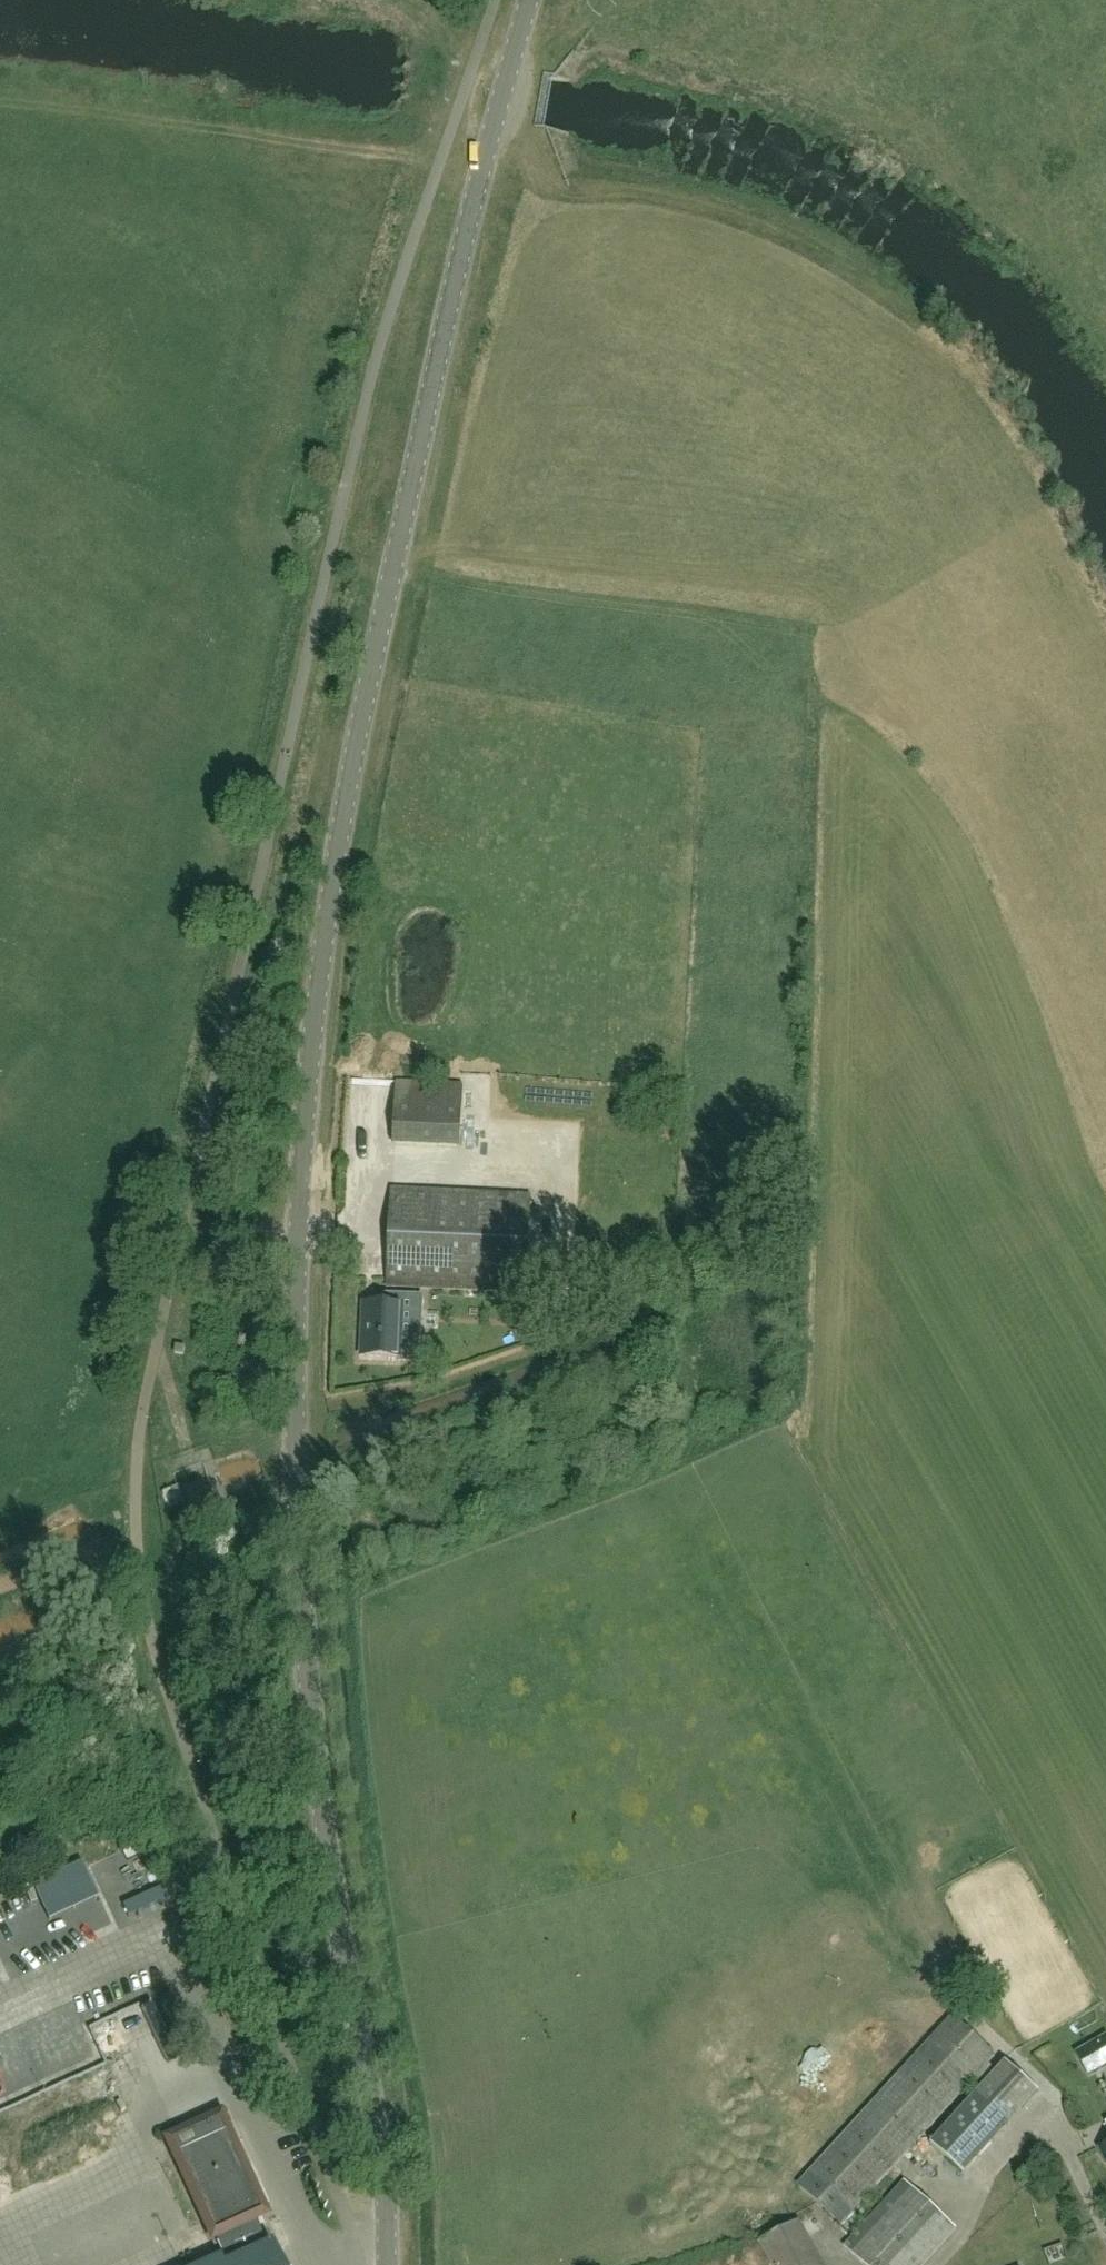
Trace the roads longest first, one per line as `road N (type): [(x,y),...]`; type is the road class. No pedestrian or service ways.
road 1 (tertiary): [(390,2264),(390,2213),(316,1724),(303,1549),(302,1218),(331,912),(357,759),(438,386),(535,0)]

